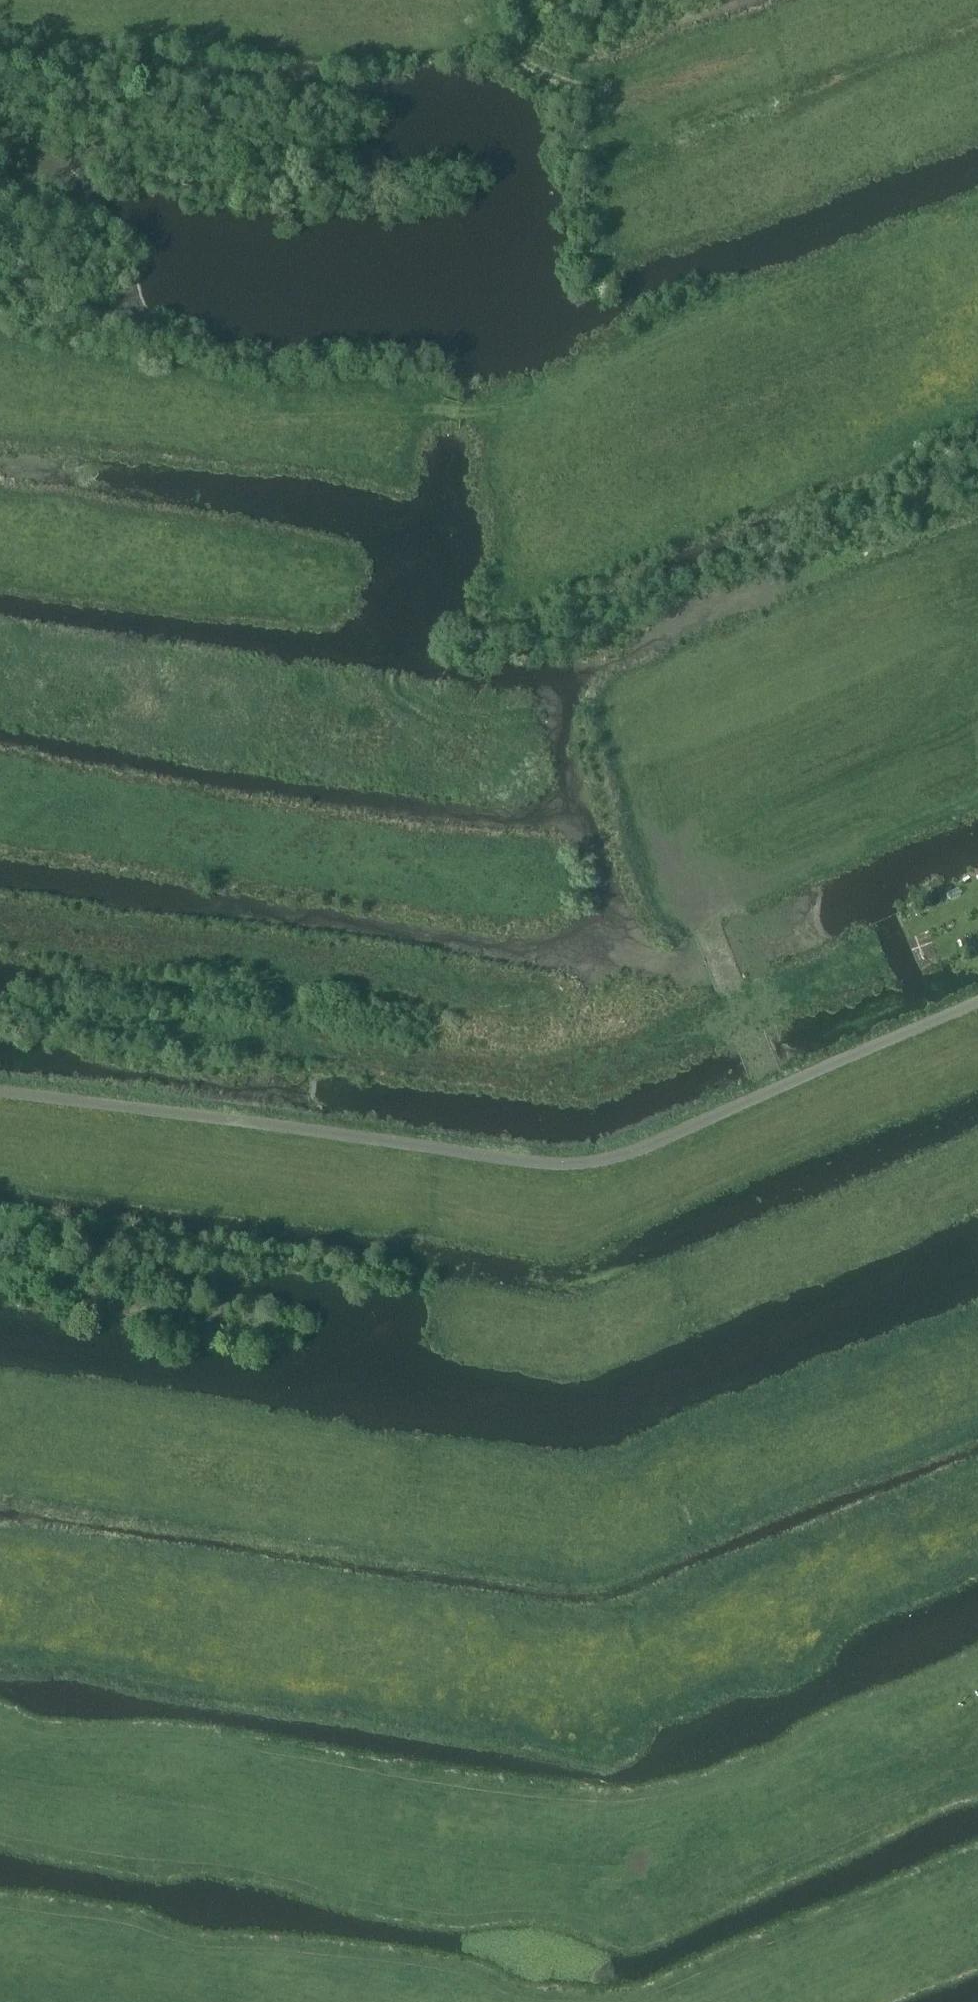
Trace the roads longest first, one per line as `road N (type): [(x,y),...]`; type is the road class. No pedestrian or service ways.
road 1 (unclassified): [(977,999),(589,1165),(0,1087)]

